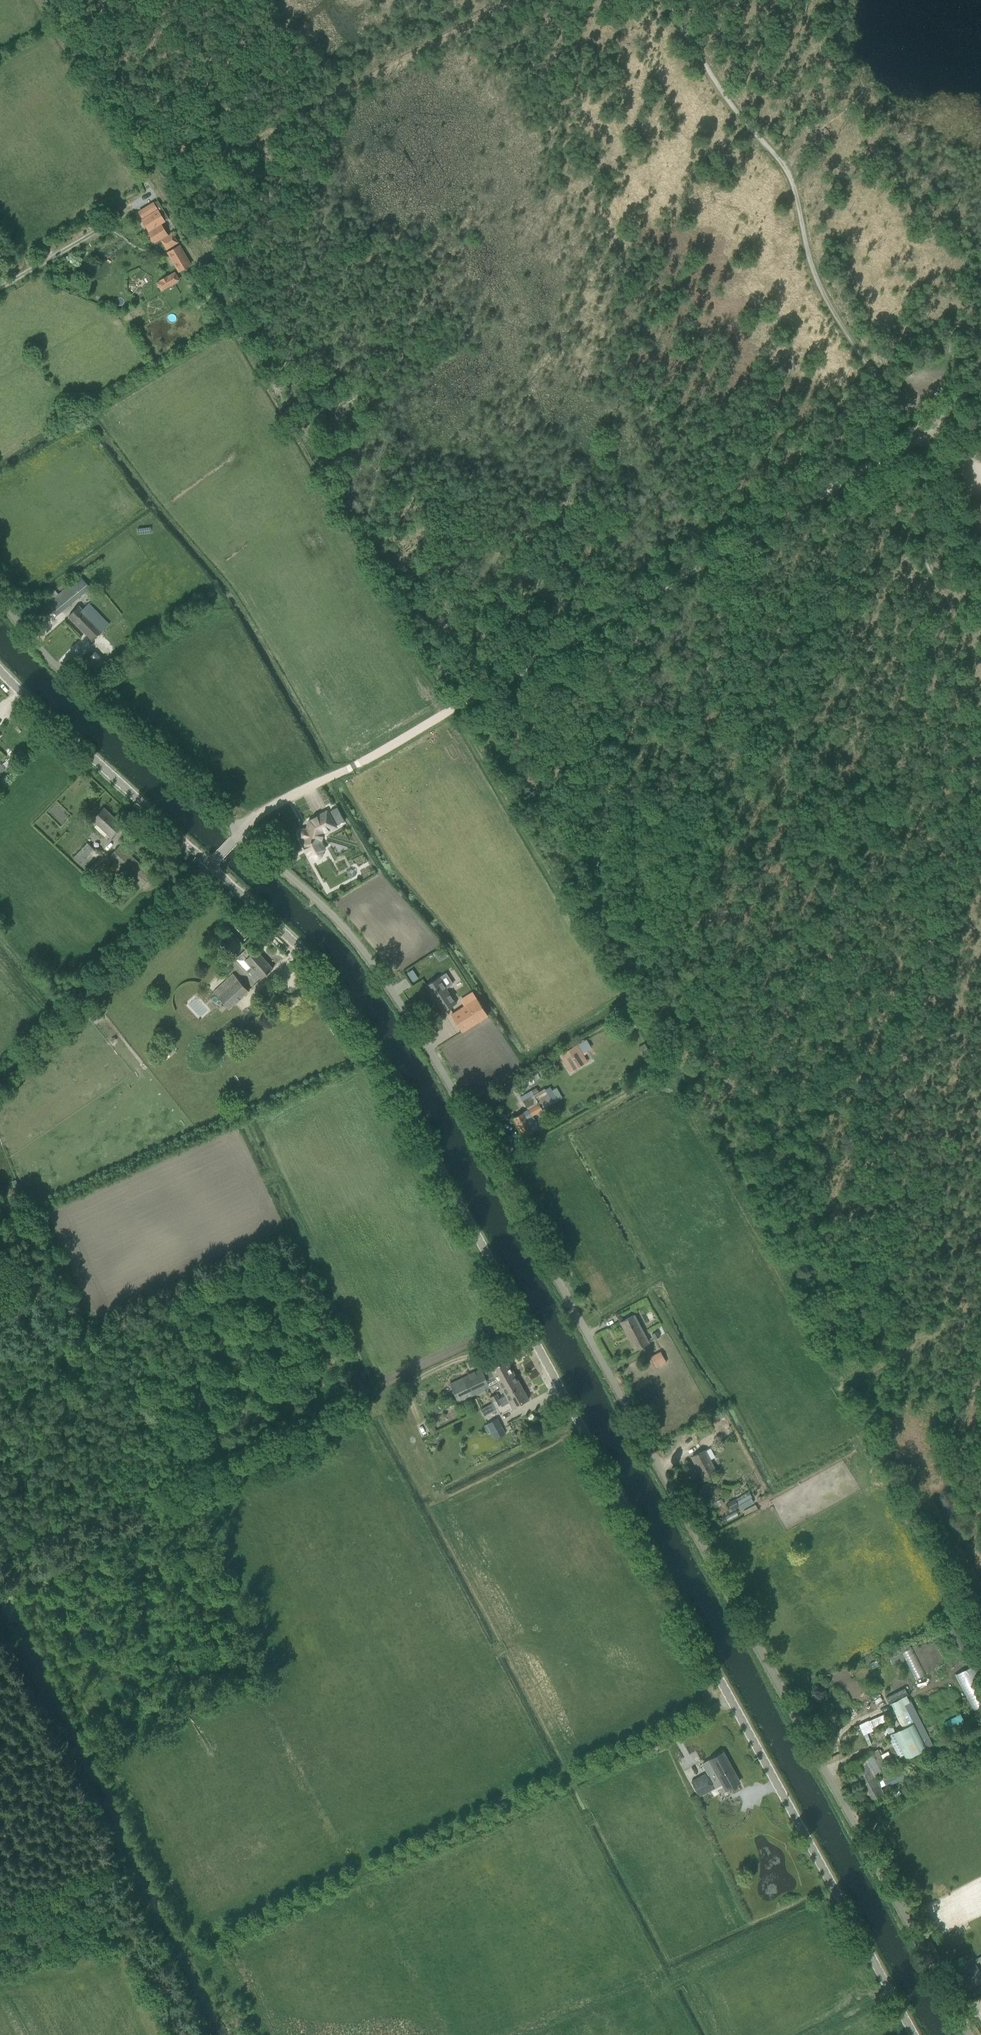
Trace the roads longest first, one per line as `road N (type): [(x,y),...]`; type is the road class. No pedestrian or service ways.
road 1 (unclassified): [(972,2034),(443,1065),(341,919),(241,833)]
road 2 (tertiary): [(921,2034),(351,1002),(211,866)]
road 3 (unclassified): [(241,833),(255,817),(925,430)]
road 4 (track): [(533,1332),(0,1580)]
road 5 (track): [(925,430),(862,357),(824,296),(788,172),(738,115),(666,0)]
road 6 (track): [(0,1905),(122,1856),(0,1617)]
road 7 (track): [(380,1860),(734,1698)]
road 8 (unclassified): [(241,833),(23,626),(0,594)]
road 9 (track): [(211,866),(0,1081)]
road 10 (tertiary): [(211,866),(0,661)]
road 11 (track): [(980,585),(935,578),(922,493),(890,454)]

